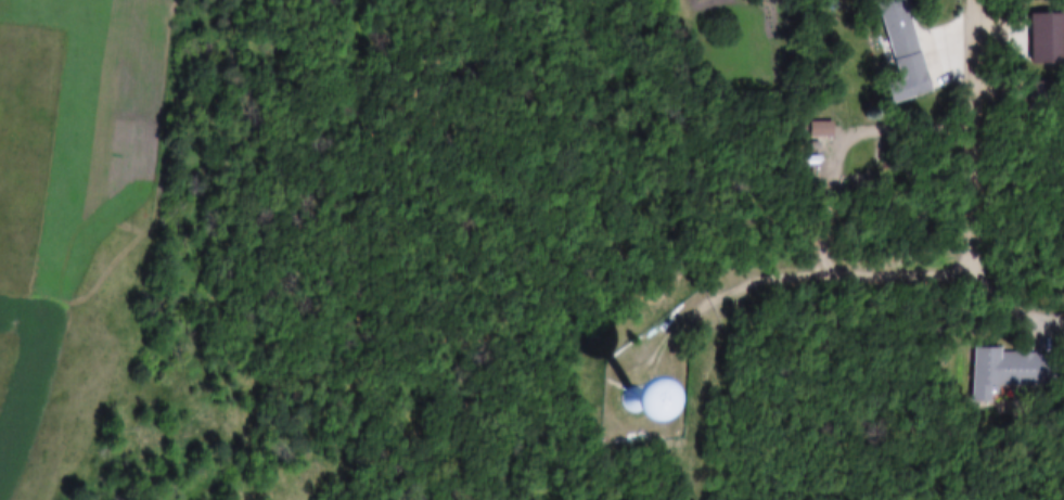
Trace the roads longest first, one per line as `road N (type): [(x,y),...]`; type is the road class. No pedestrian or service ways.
road 1 (residential): [(975,265),(978,0)]

